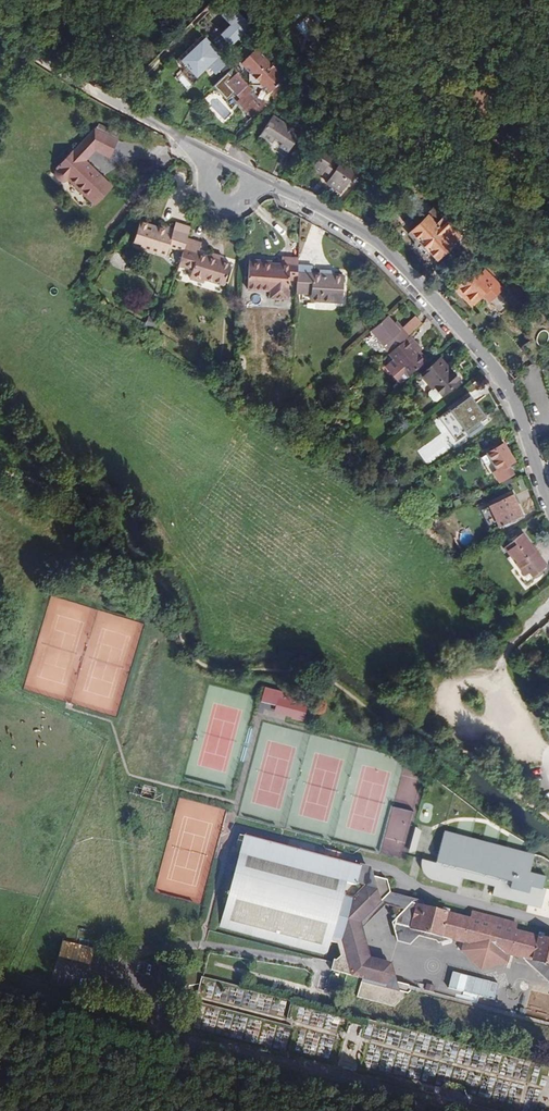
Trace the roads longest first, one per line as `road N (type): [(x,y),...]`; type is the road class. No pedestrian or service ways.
road 1 (residential): [(548,507),(519,428),(459,324),(385,245),(333,212),(251,180)]
road 2 (residential): [(457,1110),(167,1032)]
road 3 (track): [(167,1032),(0,988)]

